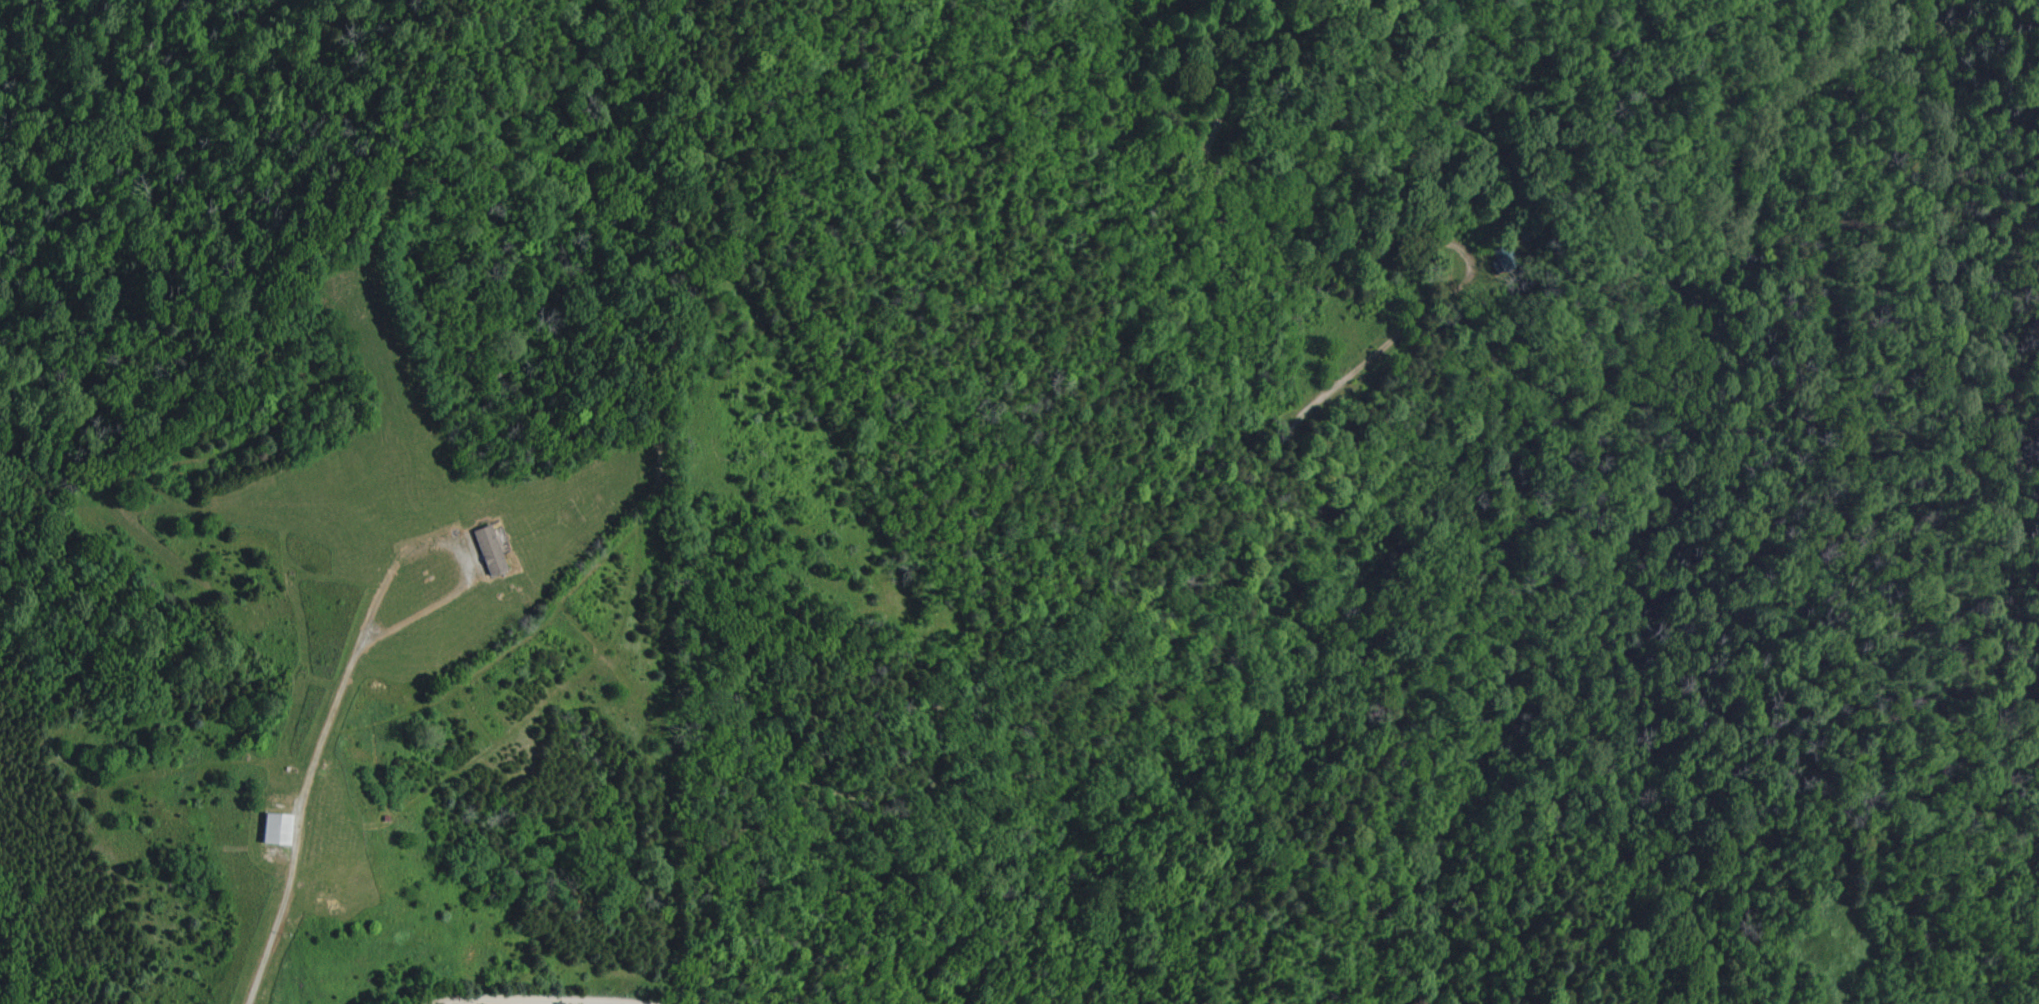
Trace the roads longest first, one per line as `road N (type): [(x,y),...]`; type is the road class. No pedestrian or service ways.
road 1 (residential): [(437,1003),(653,1003)]

